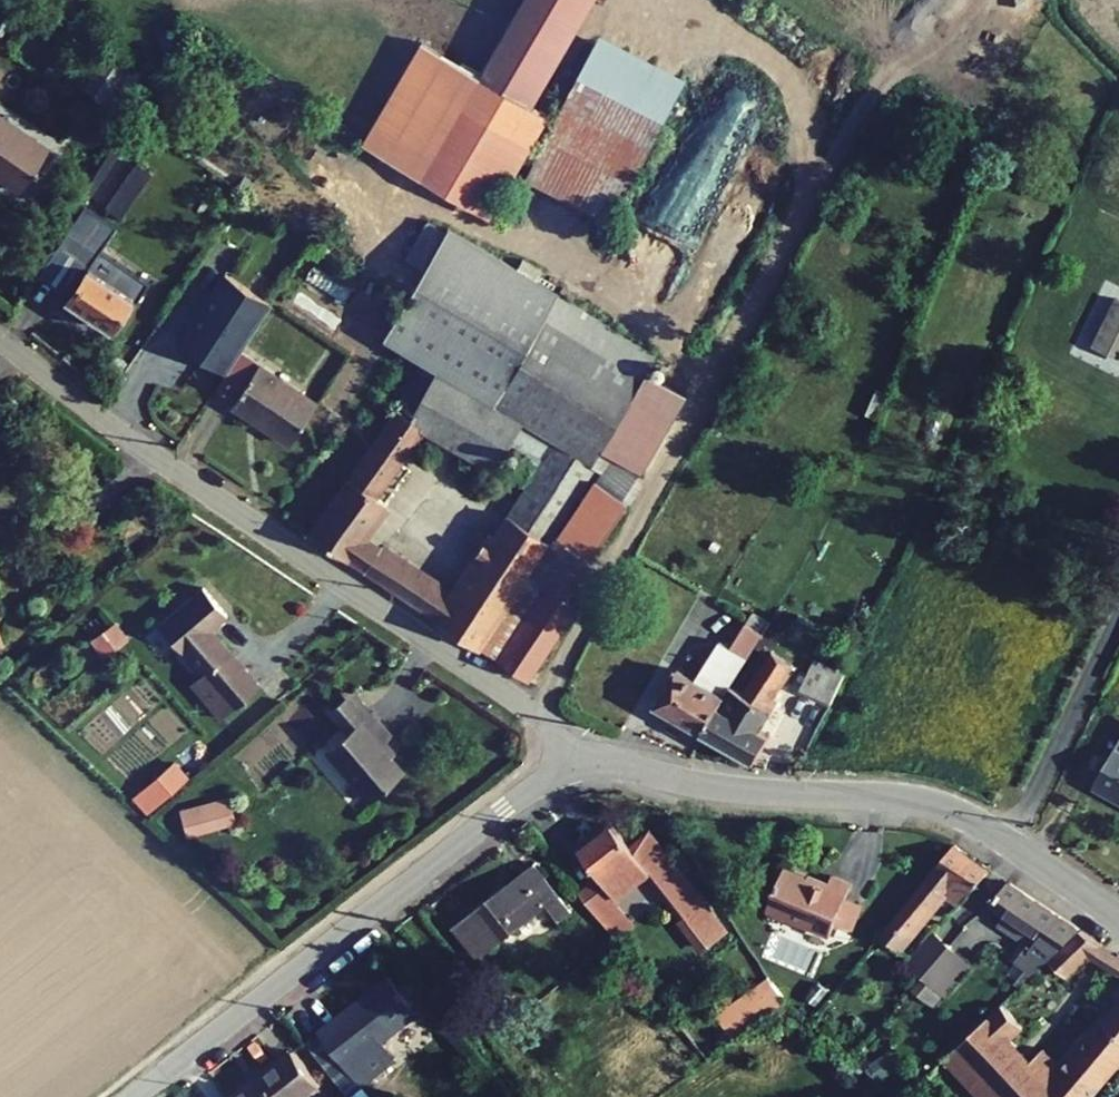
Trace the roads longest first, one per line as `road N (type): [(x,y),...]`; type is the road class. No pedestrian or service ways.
road 1 (residential): [(0,339),(149,455),(600,757)]
road 2 (track): [(534,713),(880,78)]
road 3 (residential): [(132,1096),(525,792),(600,757)]
road 4 (residential): [(600,757),(701,784),(934,806),(996,833),(1118,918)]
road 5 (track): [(702,401),(674,341),(448,216),(340,173)]
road 6 (track): [(807,211),(803,128),(789,80),(749,48),(611,12)]

